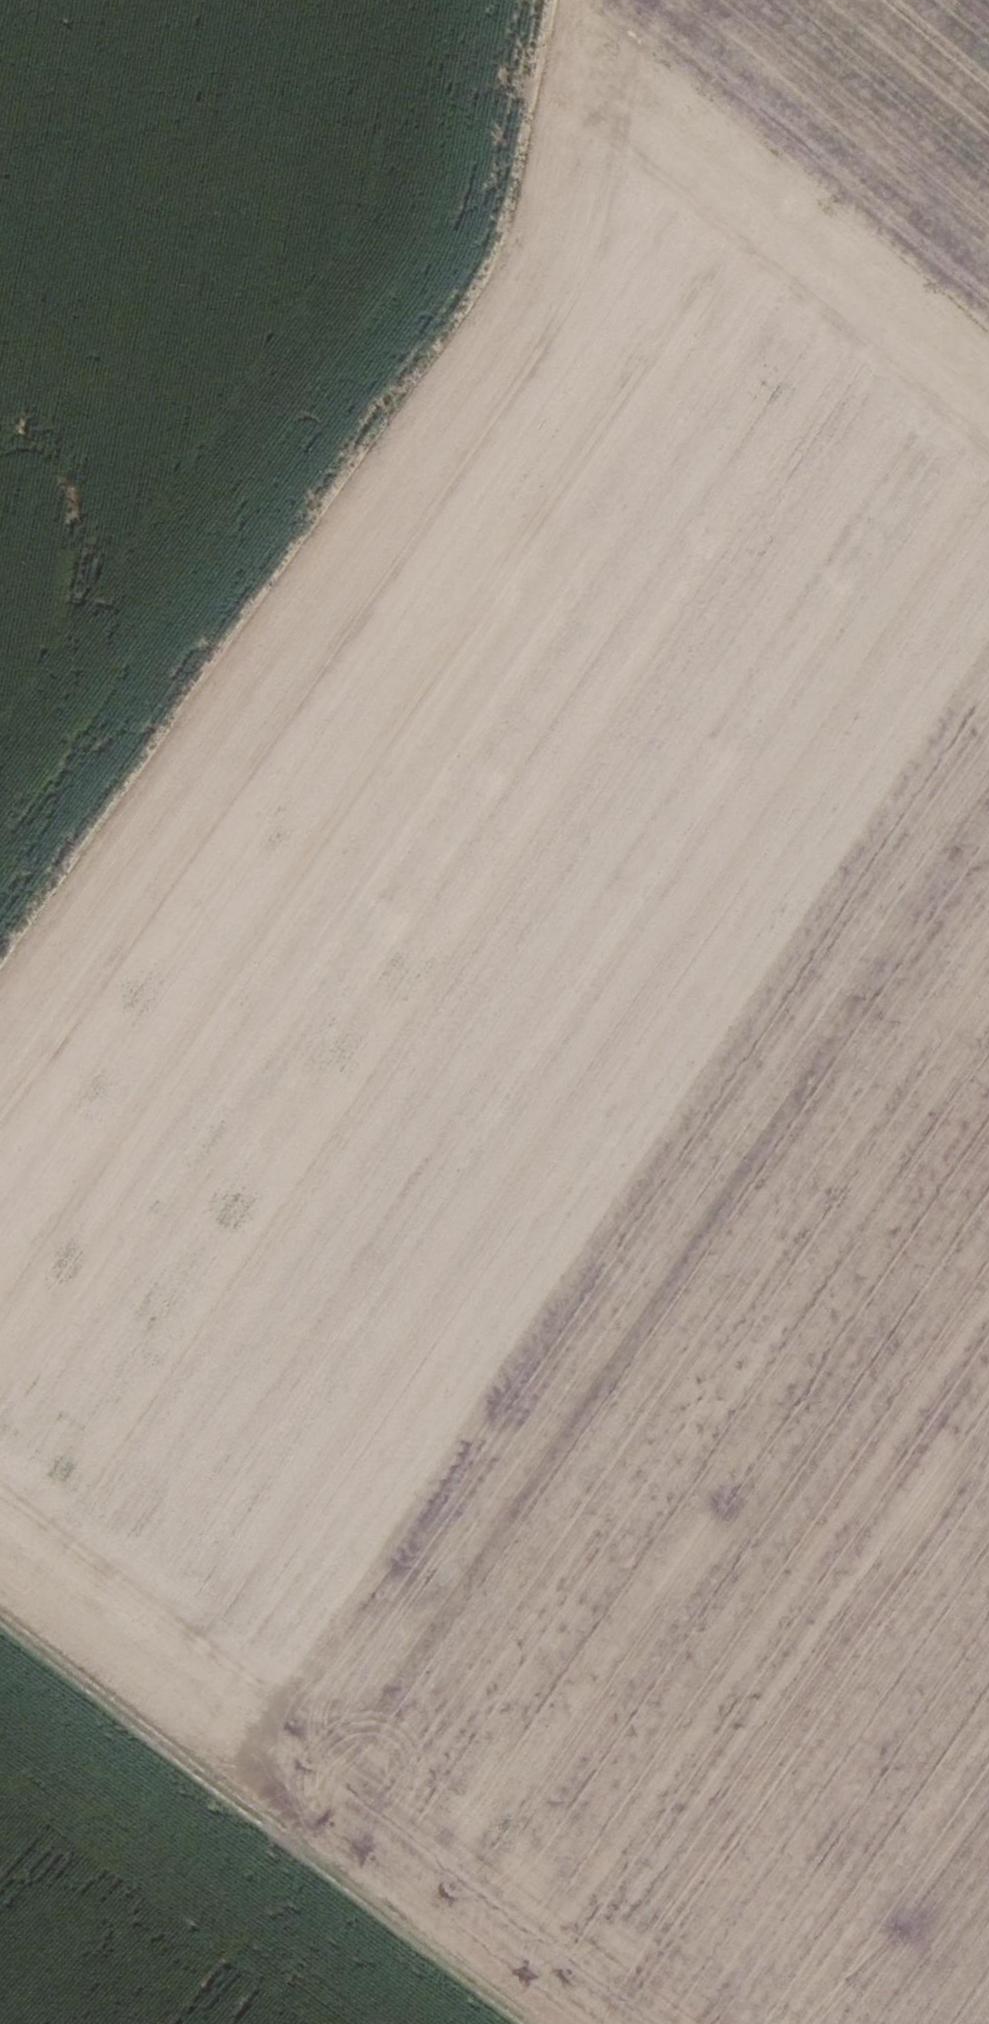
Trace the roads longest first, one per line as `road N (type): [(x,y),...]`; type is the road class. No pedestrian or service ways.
road 1 (track): [(0,1622),(531,2023)]

